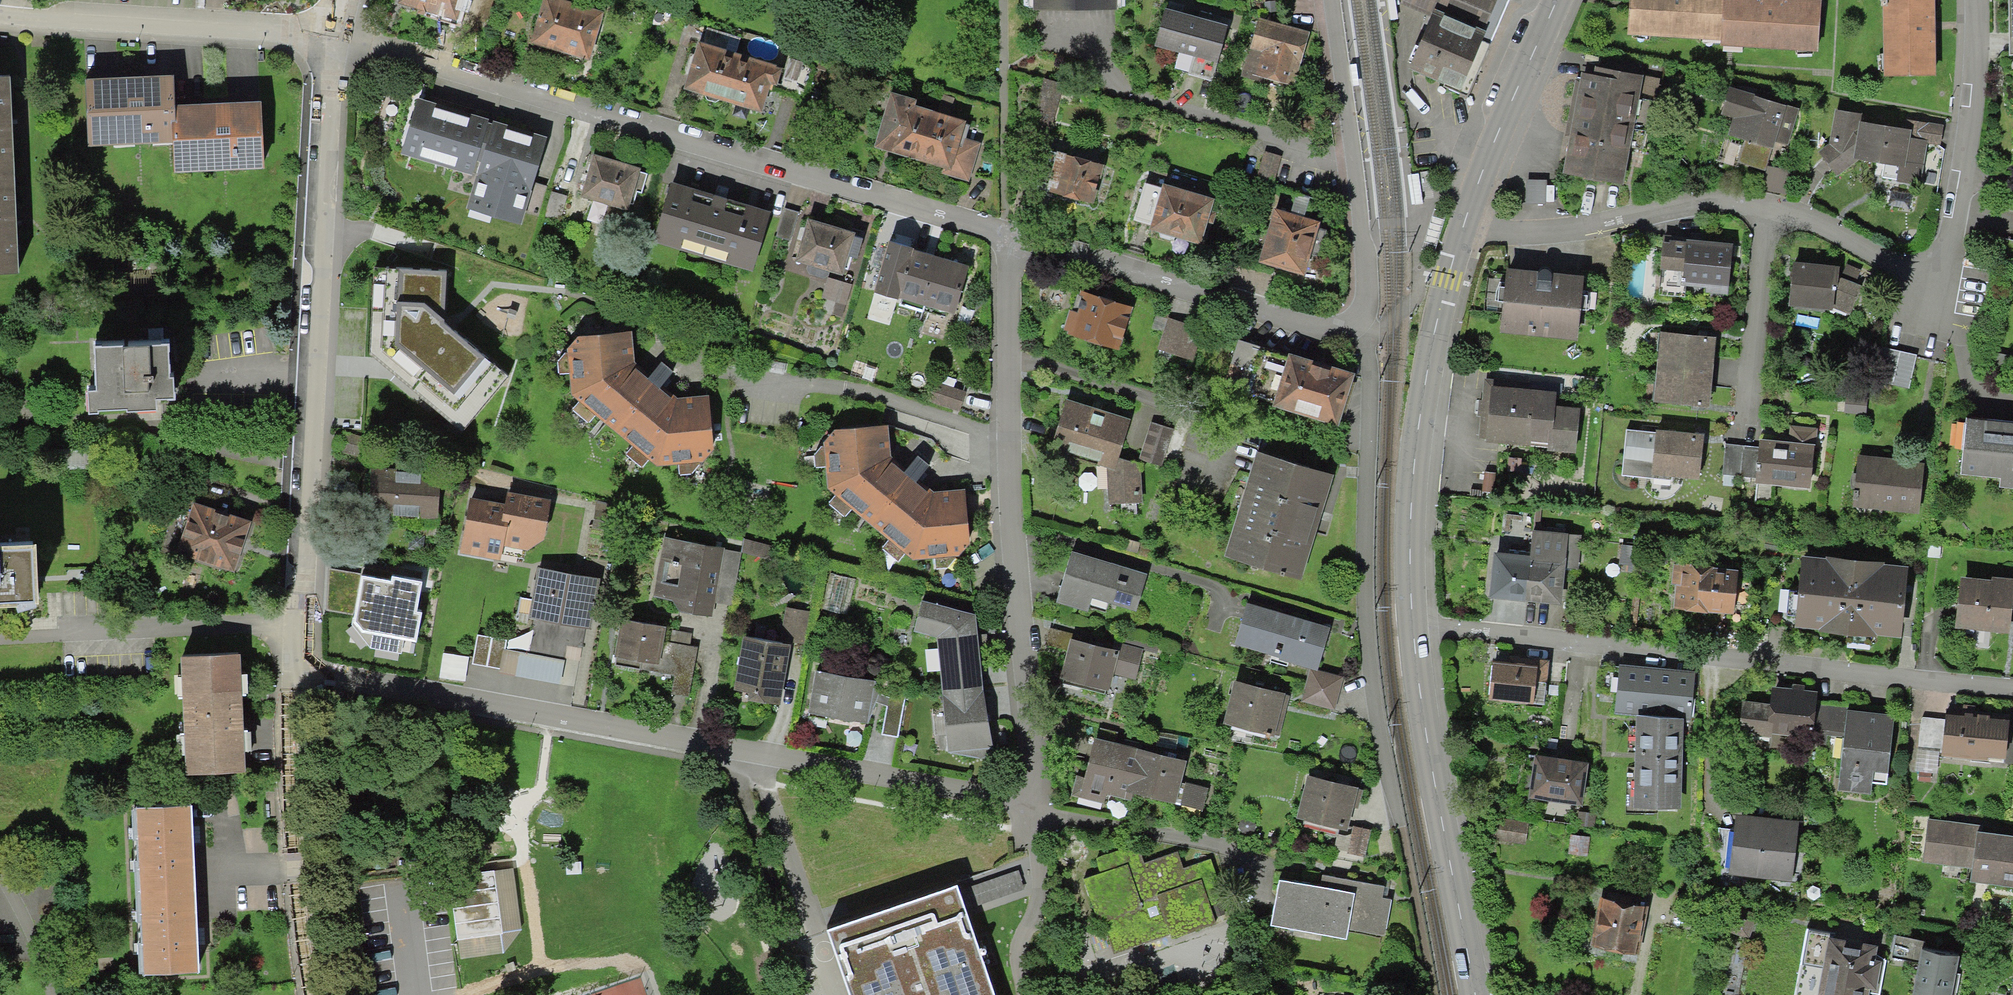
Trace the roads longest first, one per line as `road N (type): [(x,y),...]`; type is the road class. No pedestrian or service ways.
road 1 (residential): [(1015,246),(335,38)]
road 2 (residential): [(2012,690),(1410,625)]
road 3 (residential): [(335,38),(302,632)]
road 4 (residential): [(1351,327),(1363,346),(1371,696),(1398,827)]
road 5 (residential): [(1766,208),(1942,279),(1977,64),(1977,0)]
road 6 (residential): [(1020,357),(1039,818)]
road 7 (residential): [(301,672),(691,742)]
road 8 (secondary): [(1410,625),(1411,489),(1435,332),(1460,234)]
road 9 (secondary): [(1476,994),(1410,625)]
road 10 (residential): [(691,742),(1039,818)]
road 11 (residential): [(1351,327),(1319,331),(1015,246)]
road 12 (residential): [(0,21),(285,27),(335,38)]
road 13 (residential): [(301,672),(301,846),(328,994)]
road 14 (residential): [(1081,41),(1118,90),(1356,176)]
road 15 (residential): [(1460,234),(1578,228),(1693,204),(1766,208)]
road 16 (secondary): [(1460,234),(1557,0)]
road 17 (residential): [(1020,357),(1255,440)]
road 18 (residential): [(1039,818),(1173,836),(1269,873)]
road 19 (residential): [(302,632),(74,641)]
road 20 (residential): [(1766,208),(1745,422)]
road 21 (residential): [(1329,0),(1356,176)]
road 22 (residential): [(1356,176),(1364,302),(1351,327)]

